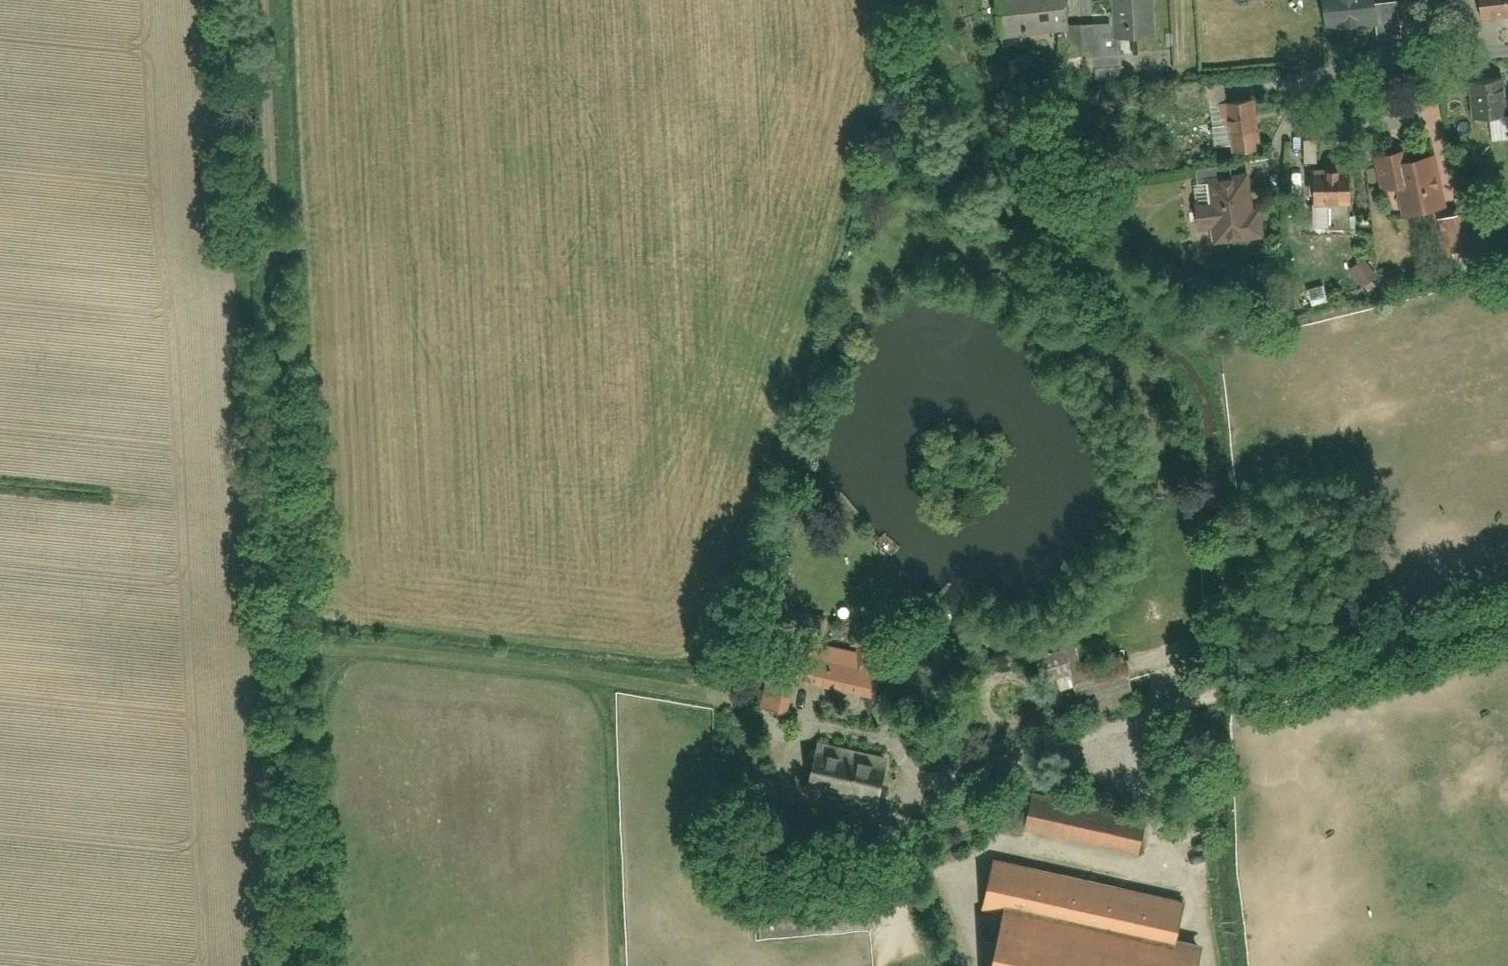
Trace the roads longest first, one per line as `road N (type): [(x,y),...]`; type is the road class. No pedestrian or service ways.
road 1 (residential): [(255,0),(296,965)]
road 2 (residential): [(1455,58),(1290,73),(1297,129),(1428,115)]

